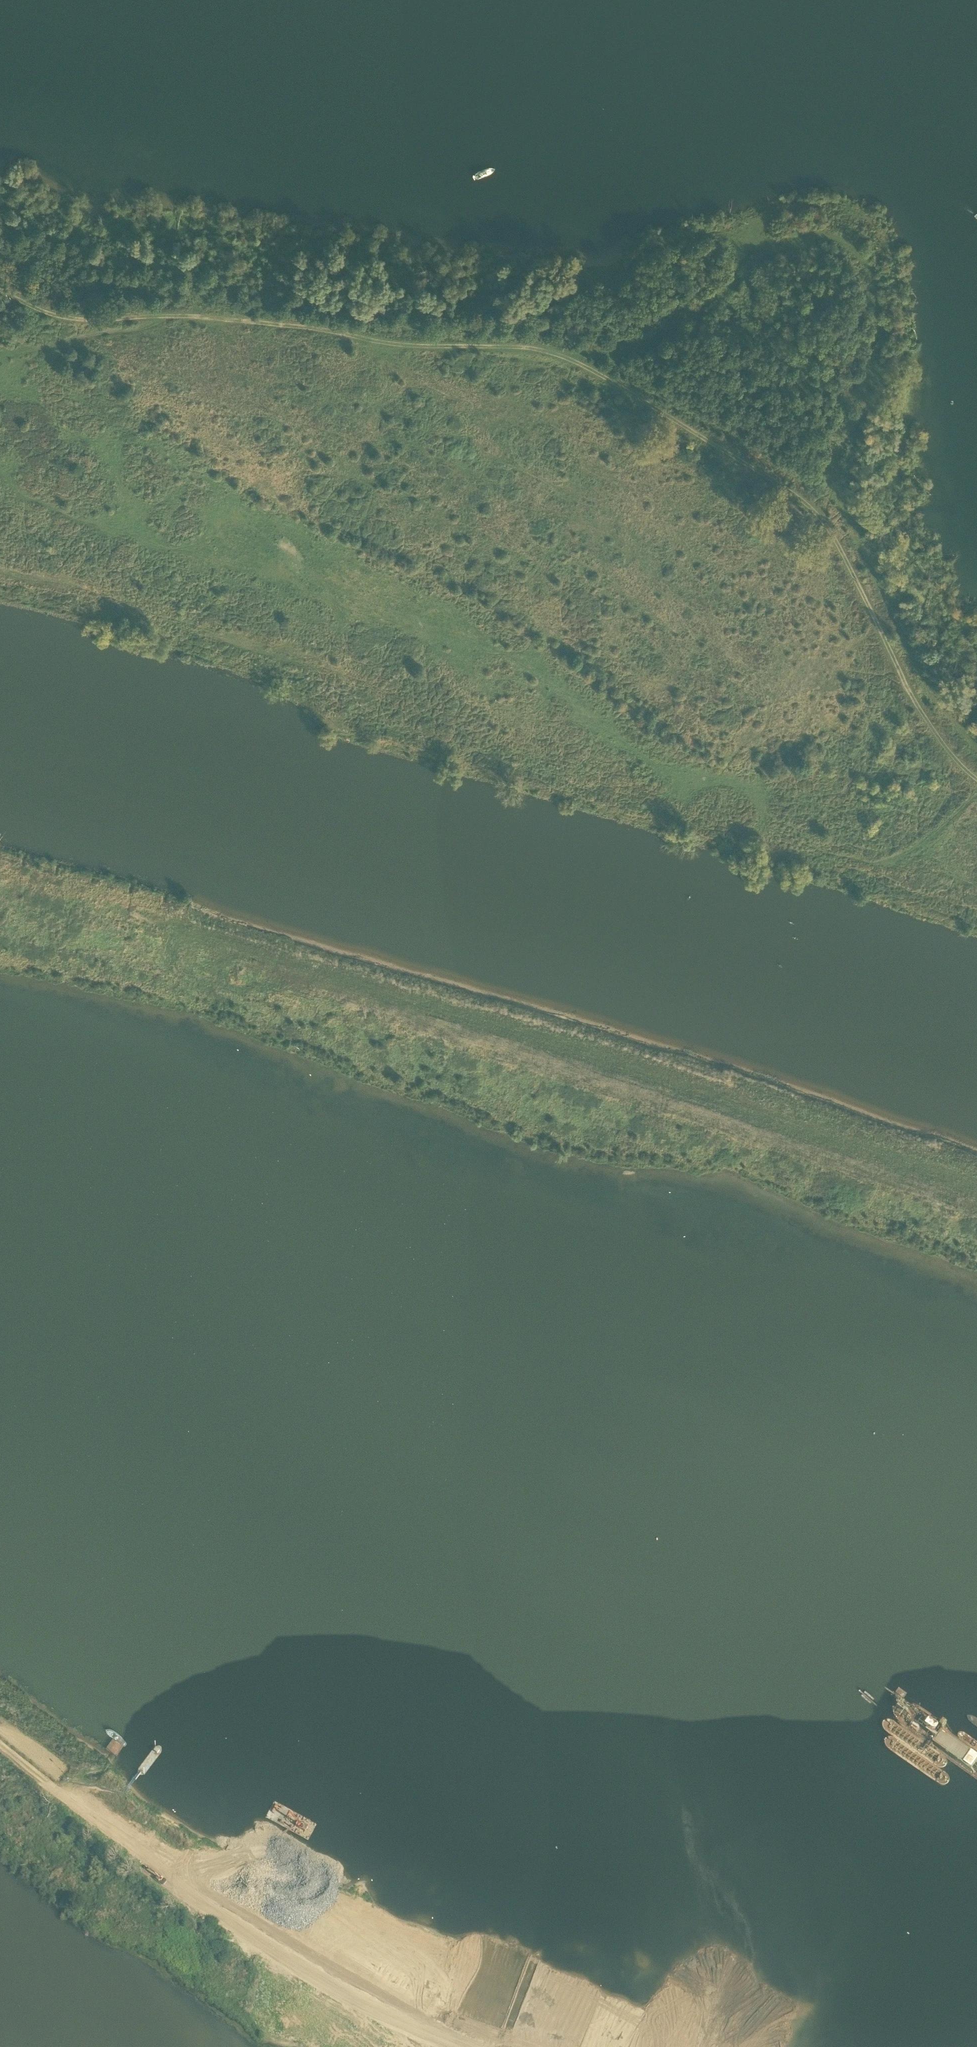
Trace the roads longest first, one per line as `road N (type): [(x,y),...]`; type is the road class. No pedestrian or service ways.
road 1 (track): [(0,1736),(41,1756),(210,1886)]

